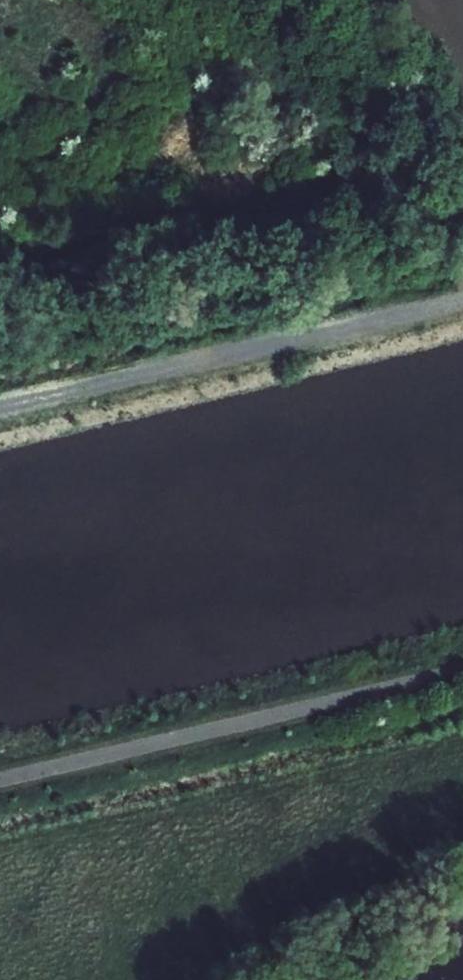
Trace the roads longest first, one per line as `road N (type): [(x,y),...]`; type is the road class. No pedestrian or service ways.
road 1 (unclassified): [(0,407),(462,297)]

